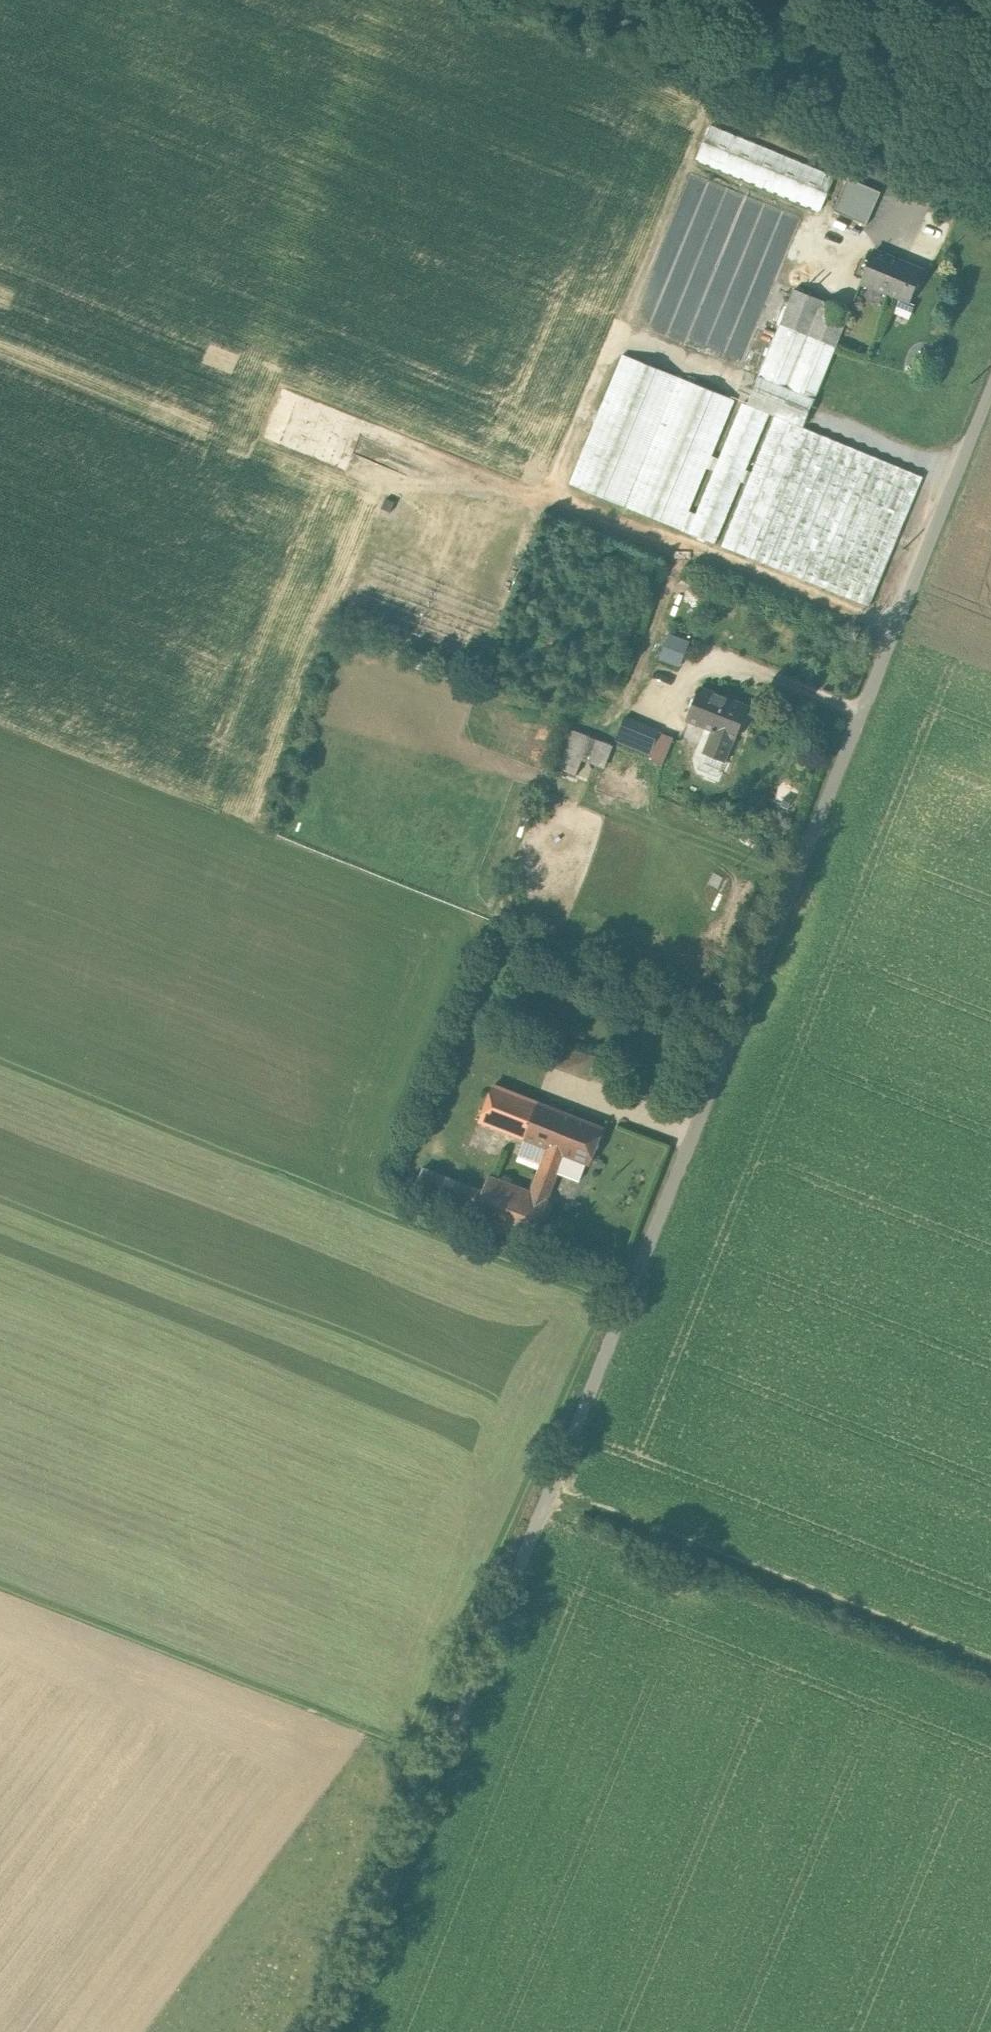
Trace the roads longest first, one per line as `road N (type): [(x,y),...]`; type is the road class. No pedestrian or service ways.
road 1 (unclassified): [(990,401),(338,2031)]
road 2 (track): [(555,1491),(990,1665)]
road 3 (unclassified): [(990,160),(602,0)]

